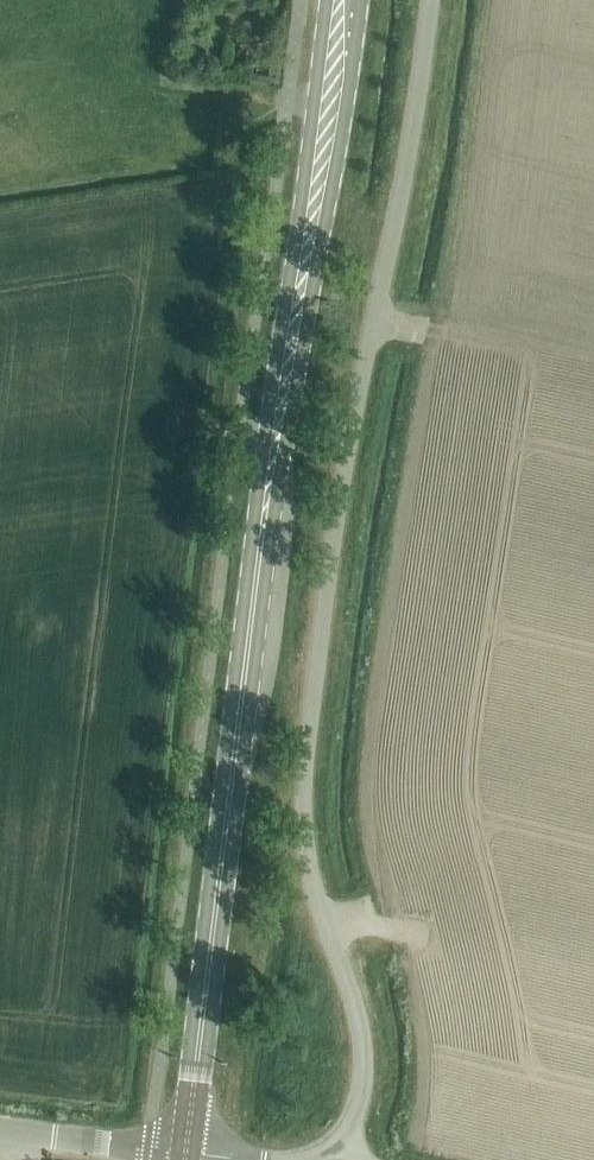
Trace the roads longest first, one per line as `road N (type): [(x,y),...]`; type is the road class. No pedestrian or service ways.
road 1 (unclassified): [(430,0),(343,477),(304,777),(315,896),(359,1016),(365,1061),(360,1099),(341,1141),(300,1159)]
road 2 (primary): [(185,1153),(275,442),(344,0)]
road 3 (residential): [(54,1138),(185,1153)]

